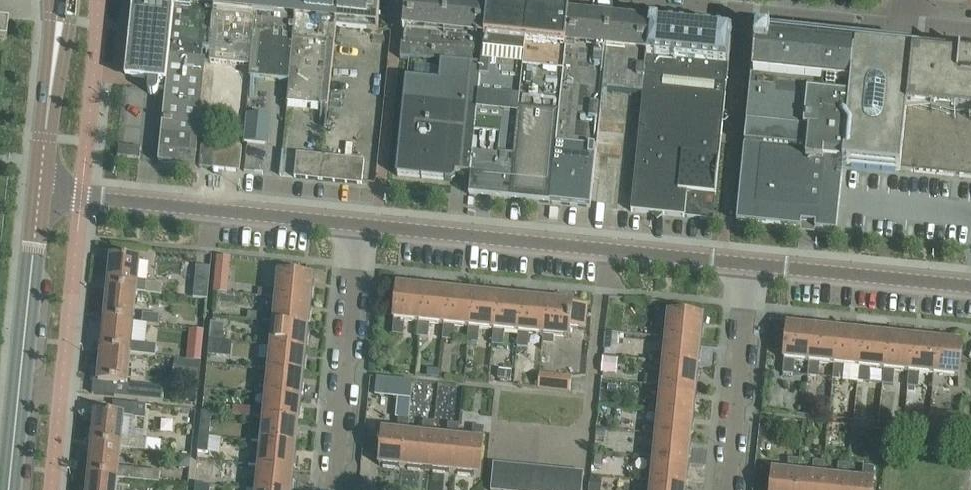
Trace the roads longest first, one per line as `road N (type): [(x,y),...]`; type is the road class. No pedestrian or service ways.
road 1 (residential): [(750,267),(362,226)]
road 2 (residential): [(362,226),(38,192)]
road 3 (residential): [(970,31),(653,0)]
road 4 (tertiary): [(8,489),(38,192)]
road 5 (residential): [(338,489),(362,226)]
road 6 (residential): [(731,489),(750,267)]
road 7 (residential): [(970,290),(750,267)]
road 8 (tertiary): [(38,192),(54,56)]

